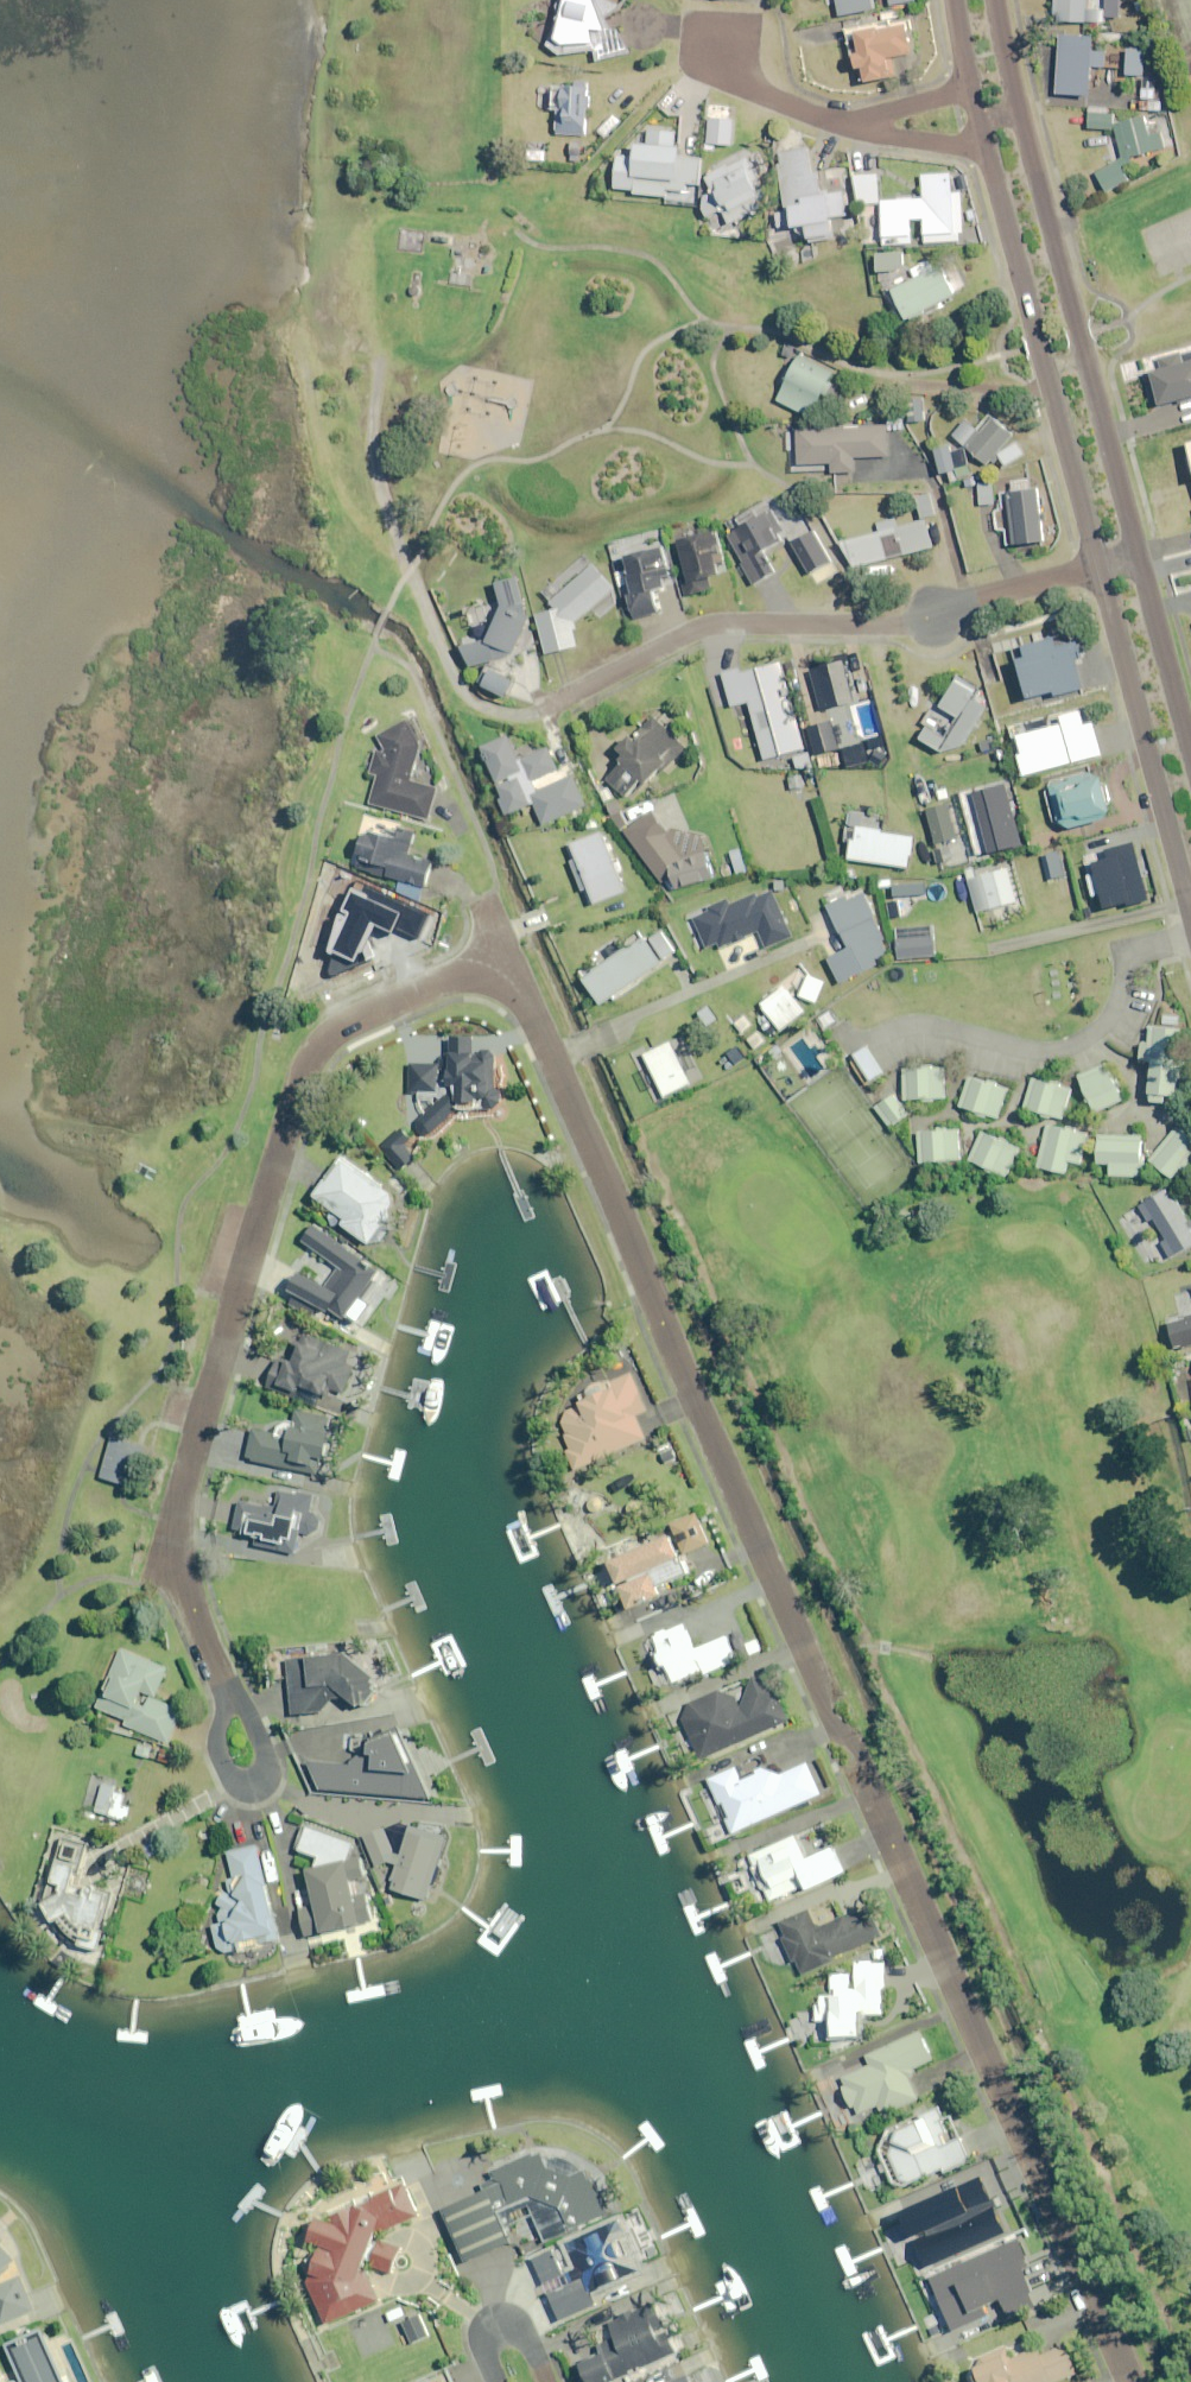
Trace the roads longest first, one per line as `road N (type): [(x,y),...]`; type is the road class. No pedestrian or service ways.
road 1 (residential): [(508,957),(1138,2381)]
road 2 (residential): [(508,957),(366,1018),(315,1064),(298,1100),(183,1502),(178,1545),(184,1585),(233,1695)]
road 3 (tertiary): [(1021,124),(1138,561)]
road 4 (tertiary): [(1099,571),(985,137)]
road 5 (track): [(541,717),(521,723),(489,717),(452,674),(380,488),(375,447),(384,369)]
road 6 (residential): [(541,717),(713,627),(902,625),(931,612)]
road 7 (tertiary): [(1189,906),(1099,571)]
road 8 (tertiary): [(1138,561),(1190,754)]
road 9 (residential): [(233,1695),(268,1751),(265,1788),(241,1789),(230,1778),(221,1740)]
road 10 (residential): [(729,19),(730,77),(763,101),(839,127)]
road 11 (residential): [(931,612),(1099,571)]
road 12 (residential): [(498,2381),(482,2328),(507,2317),(522,2324),(547,2381)]
road 13 (residential): [(985,137),(907,140),(839,127)]
road 14 (residential): [(839,127),(973,95)]

